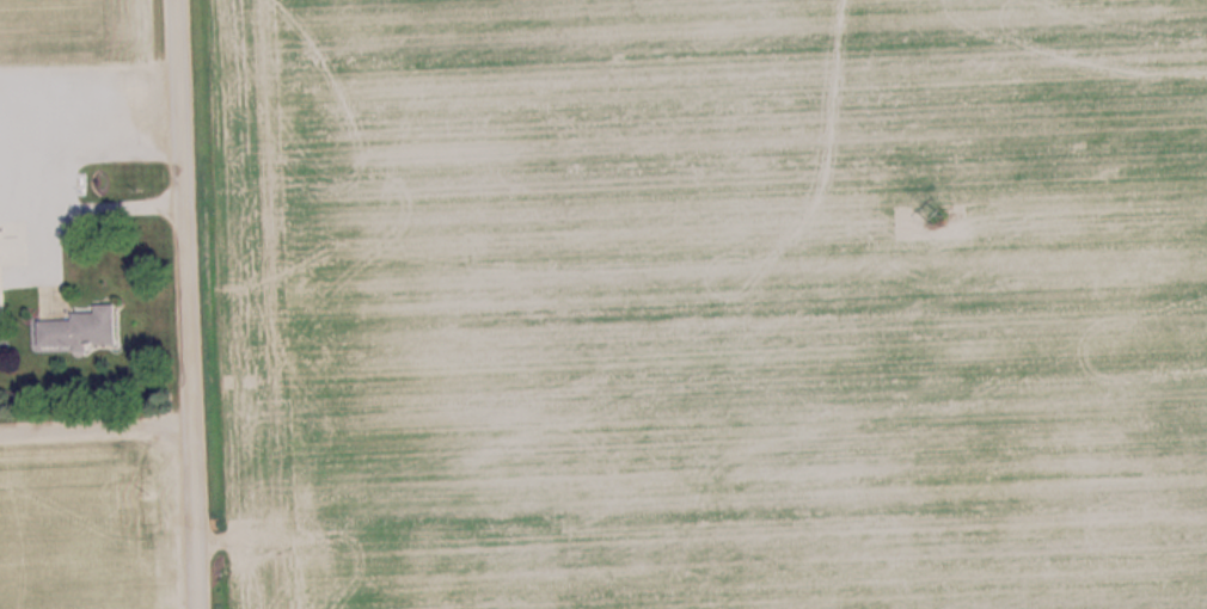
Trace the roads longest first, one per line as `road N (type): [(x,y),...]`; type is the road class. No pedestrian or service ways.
road 1 (residential): [(197,608),(172,0)]

